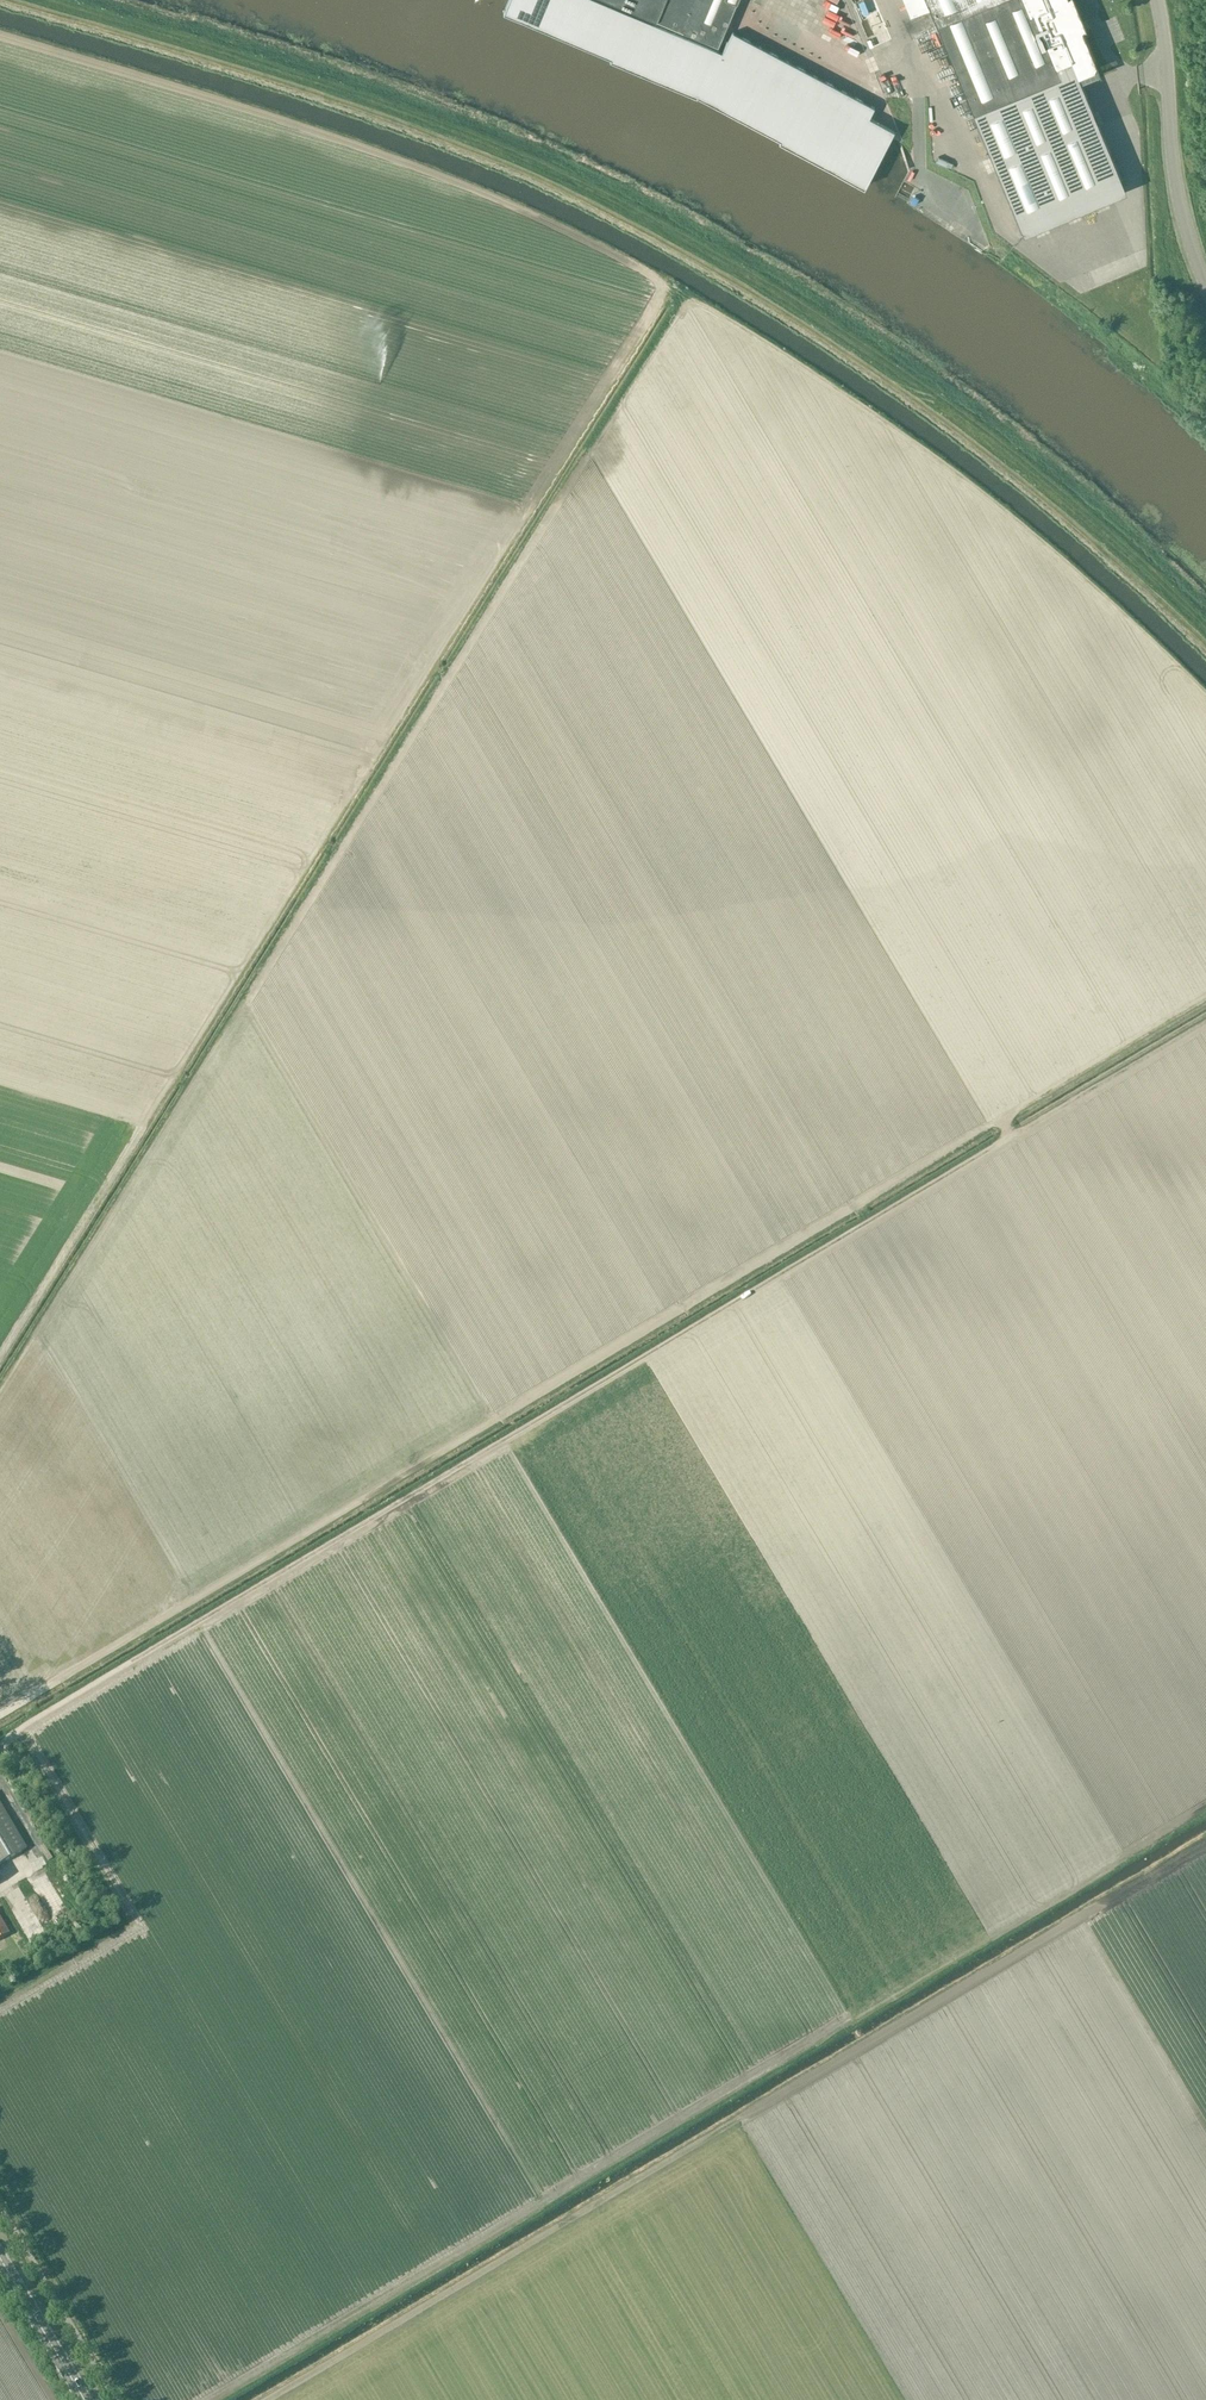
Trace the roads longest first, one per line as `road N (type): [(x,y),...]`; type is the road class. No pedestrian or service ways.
road 1 (tertiary): [(1205,286),(1176,181),(1157,0)]
road 2 (secondary): [(84,2399),(0,2260)]

